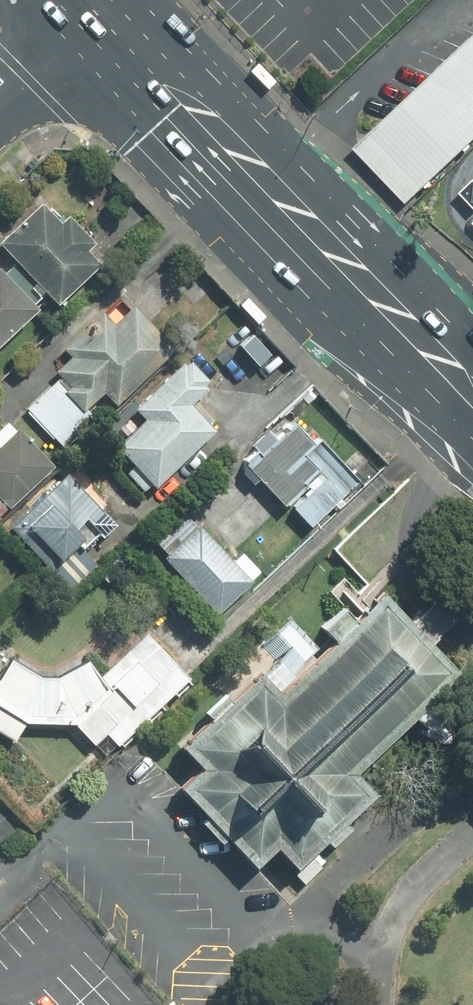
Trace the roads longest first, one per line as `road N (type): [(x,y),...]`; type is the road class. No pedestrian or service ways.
road 1 (primary): [(414,333),(111,18)]
road 2 (residential): [(0,114),(111,18)]

